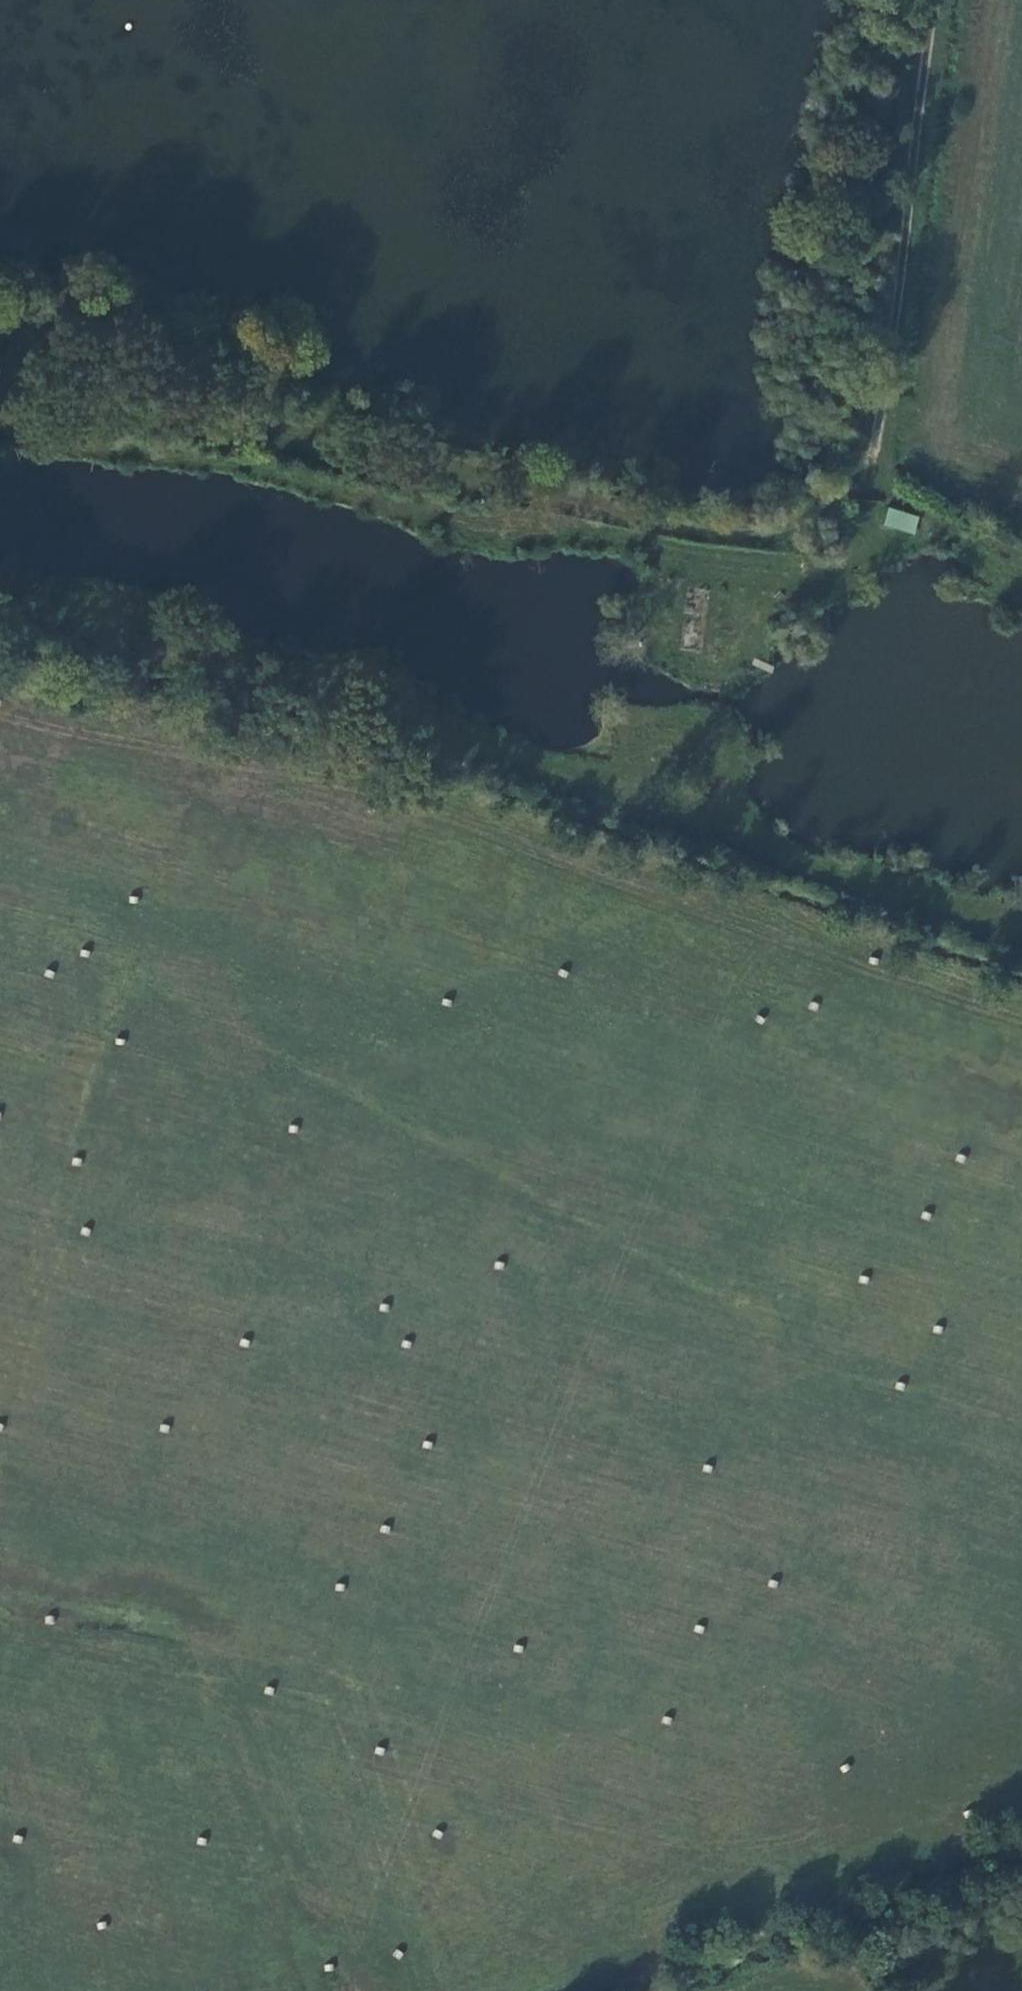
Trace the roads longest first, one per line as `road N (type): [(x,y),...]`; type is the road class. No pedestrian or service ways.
road 1 (unclassified): [(844,539),(919,0)]
road 2 (track): [(1021,1883),(965,1901),(826,1921),(635,1990)]

